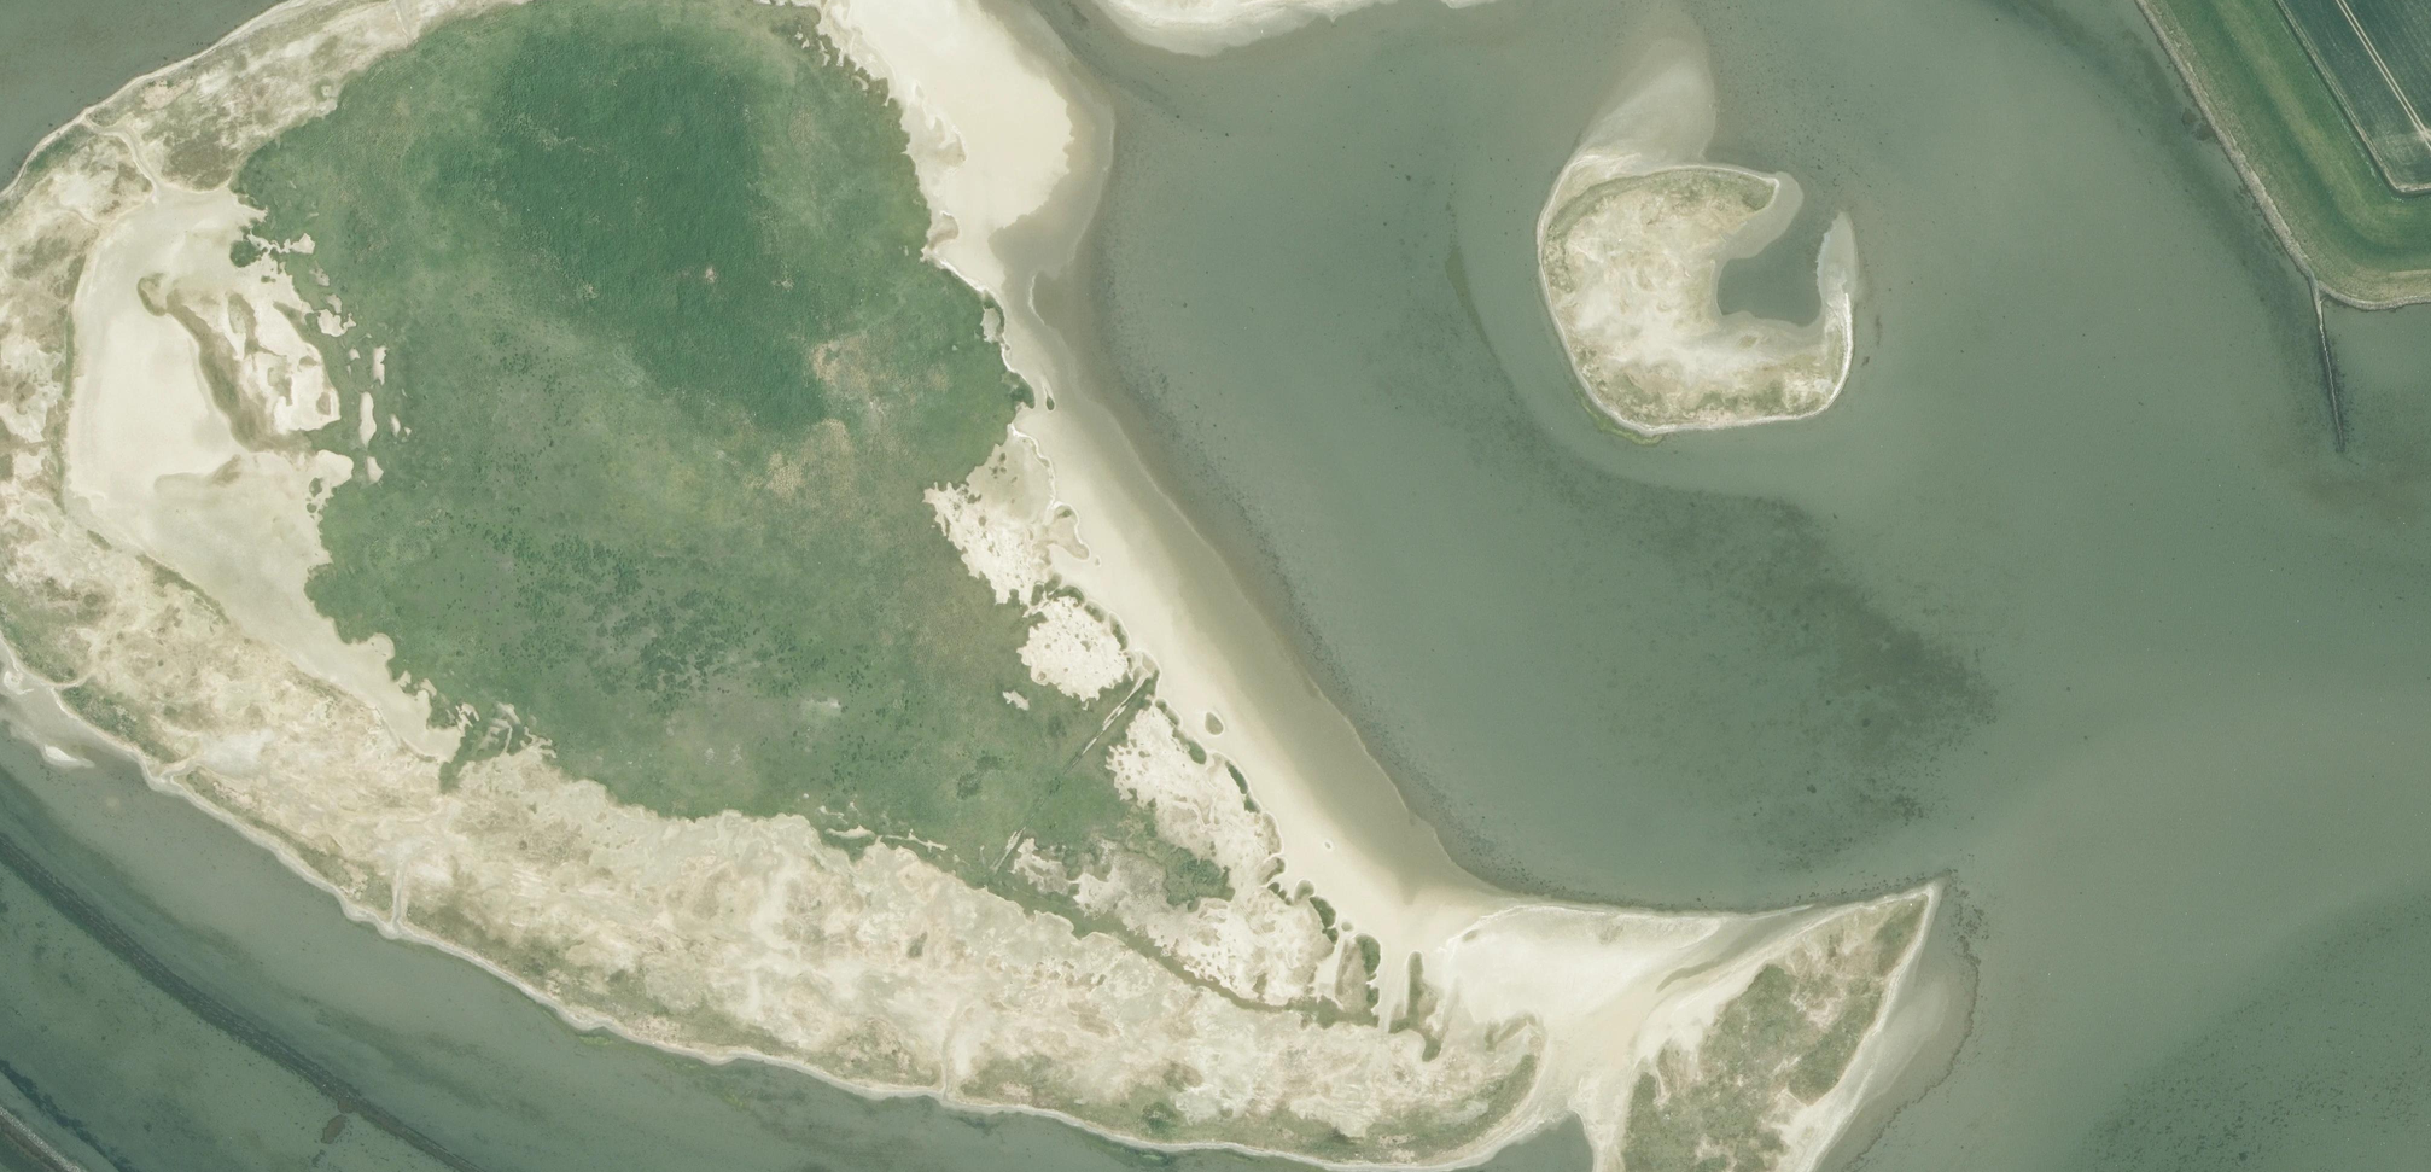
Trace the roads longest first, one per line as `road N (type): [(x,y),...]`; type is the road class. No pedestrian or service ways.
road 1 (track): [(2207,0),(2350,231),(2369,248),(2430,250)]

